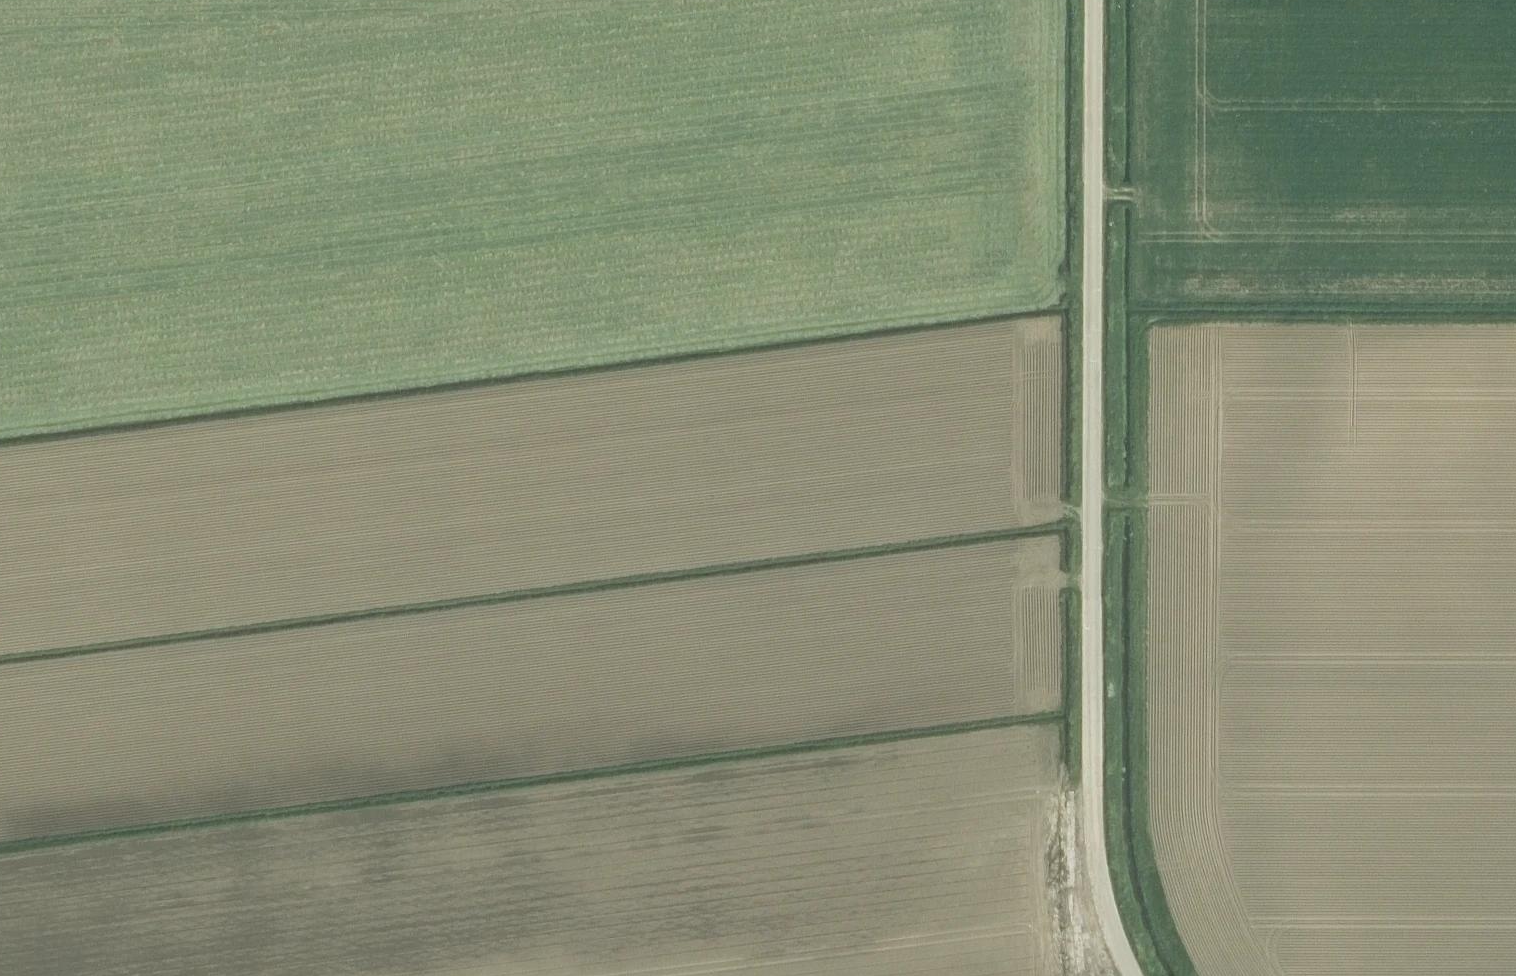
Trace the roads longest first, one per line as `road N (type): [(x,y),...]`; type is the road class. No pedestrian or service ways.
road 1 (unclassified): [(1135,975),(1096,863),(1092,787),(1094,0)]

